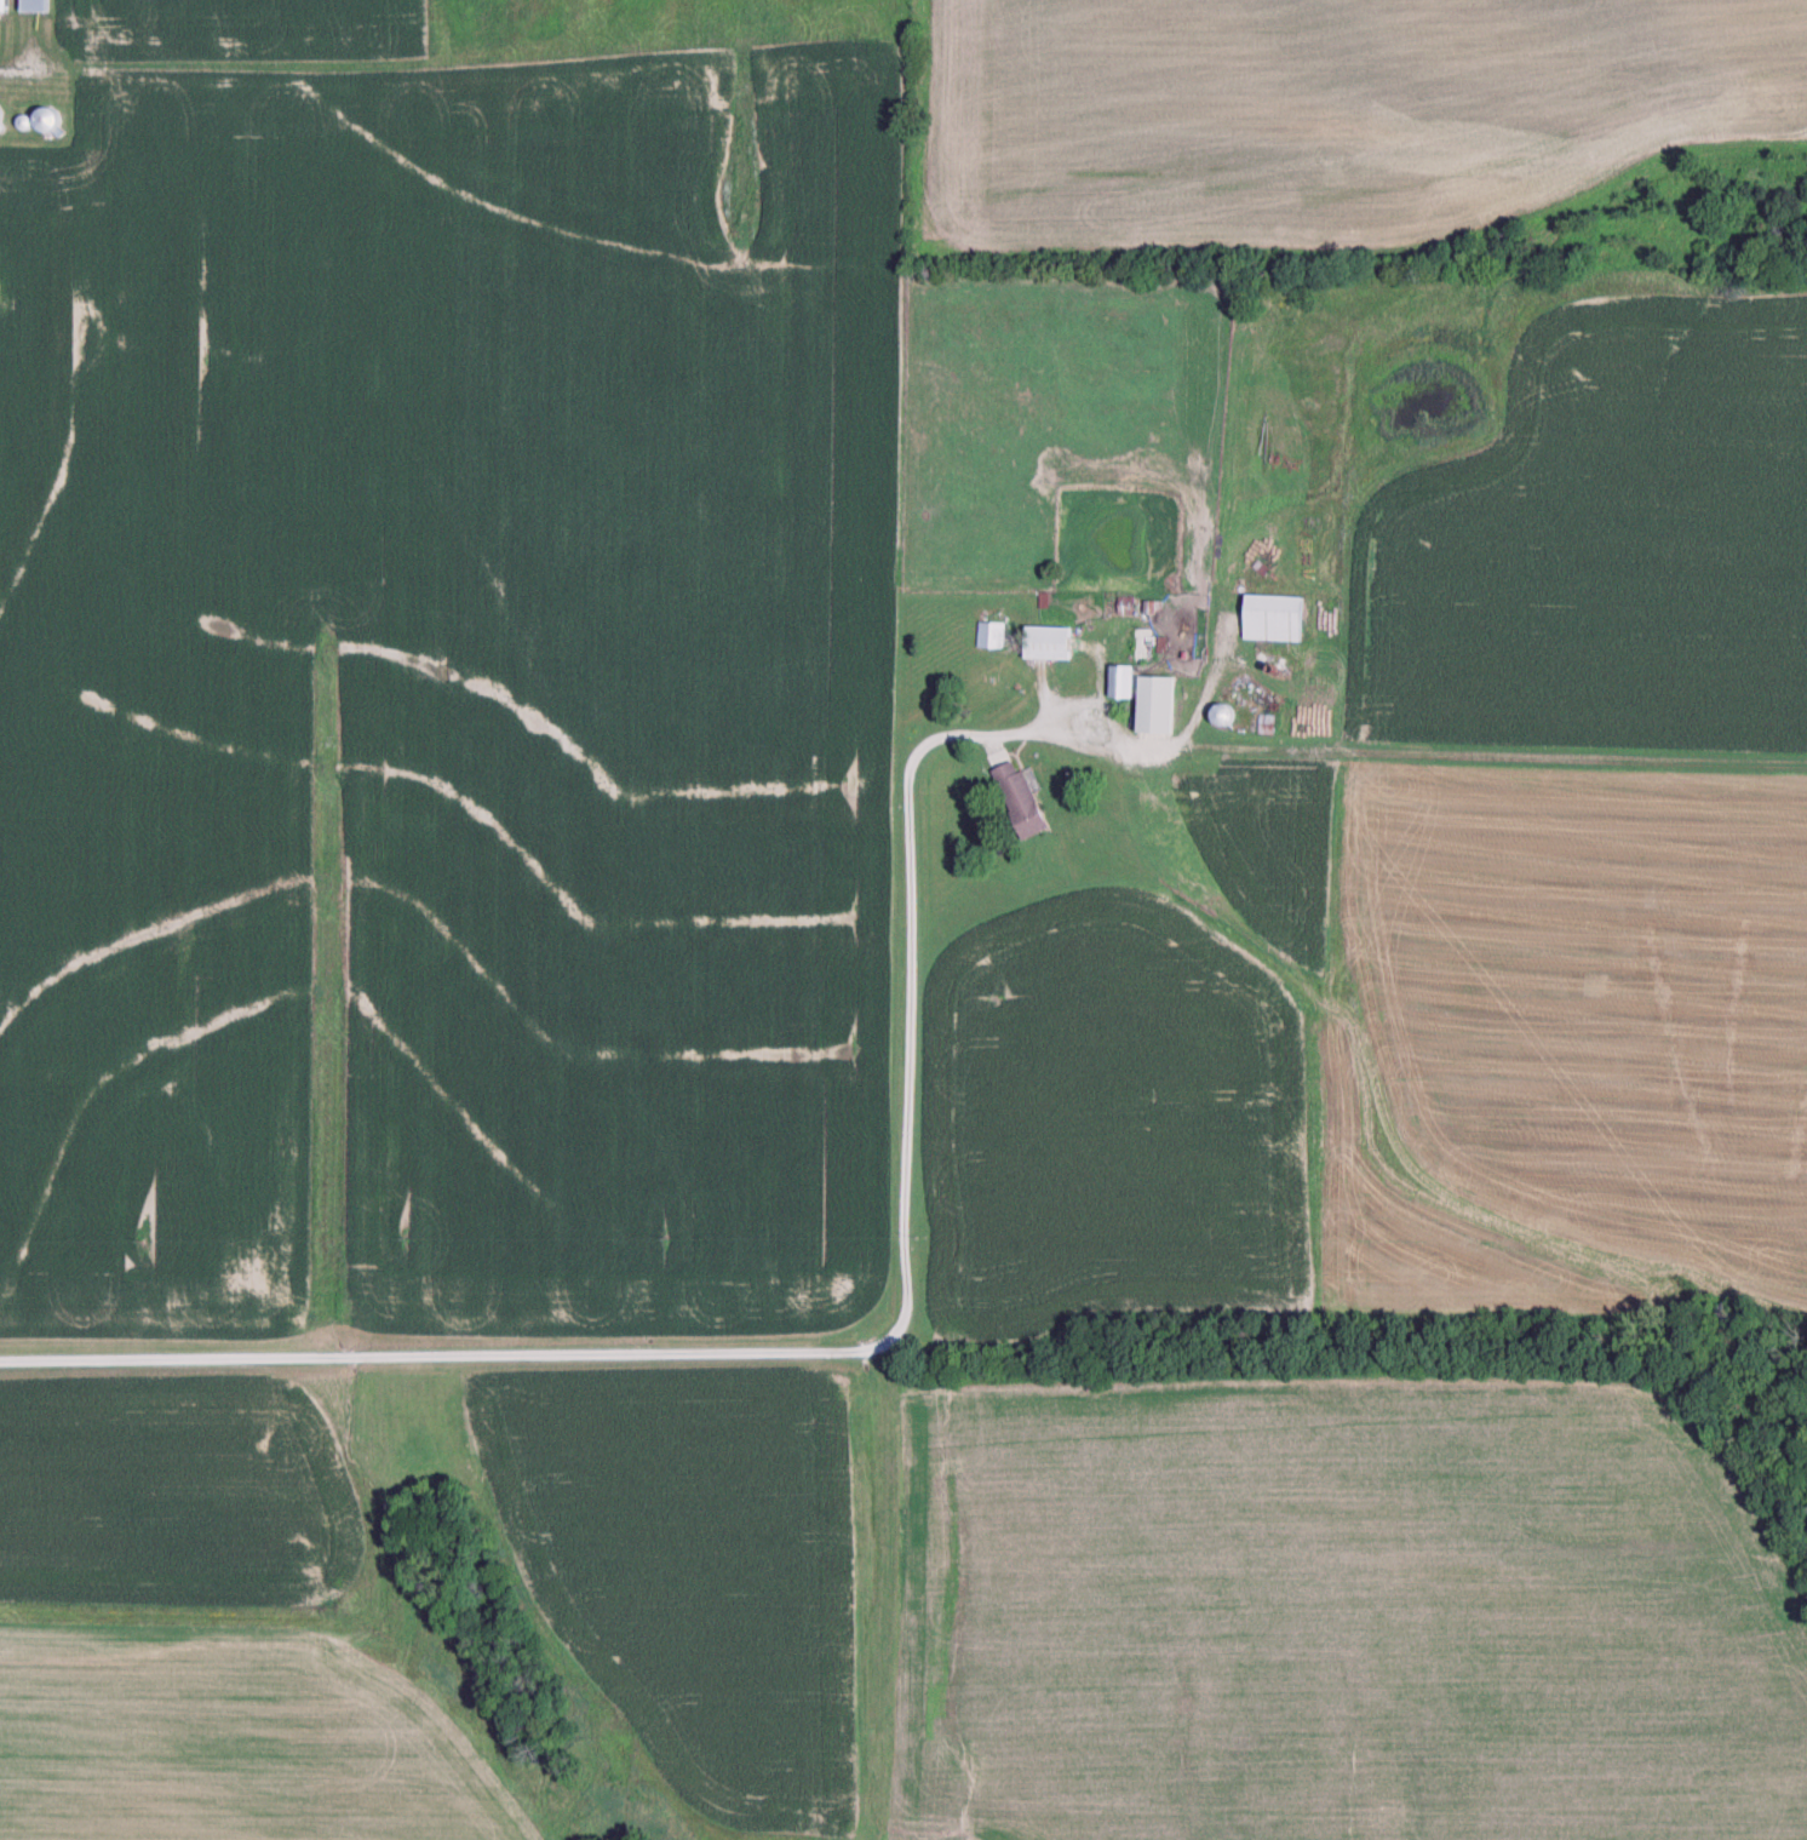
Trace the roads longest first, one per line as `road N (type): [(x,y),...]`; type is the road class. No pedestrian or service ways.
road 1 (residential): [(0,1364),(883,1353),(905,1335),(907,1308),(901,1226),(914,758),(931,741),(1037,733),(1088,757),(1136,750)]

